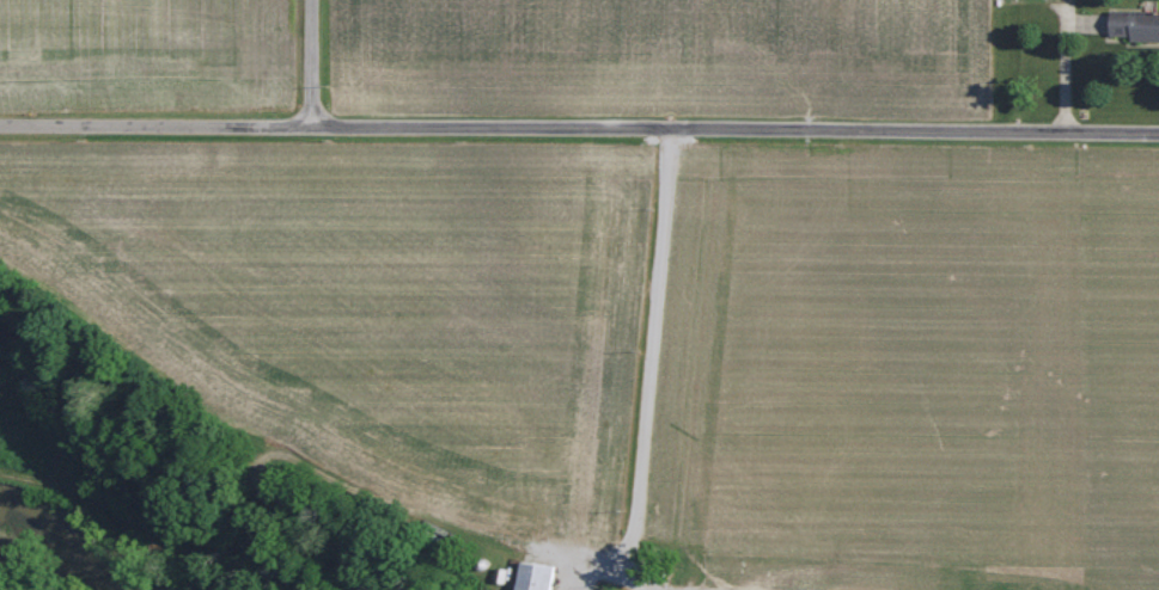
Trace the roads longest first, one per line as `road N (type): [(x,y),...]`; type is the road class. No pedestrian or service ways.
road 1 (residential): [(1158,129),(0,123)]
road 2 (residential): [(307,125),(308,0)]

